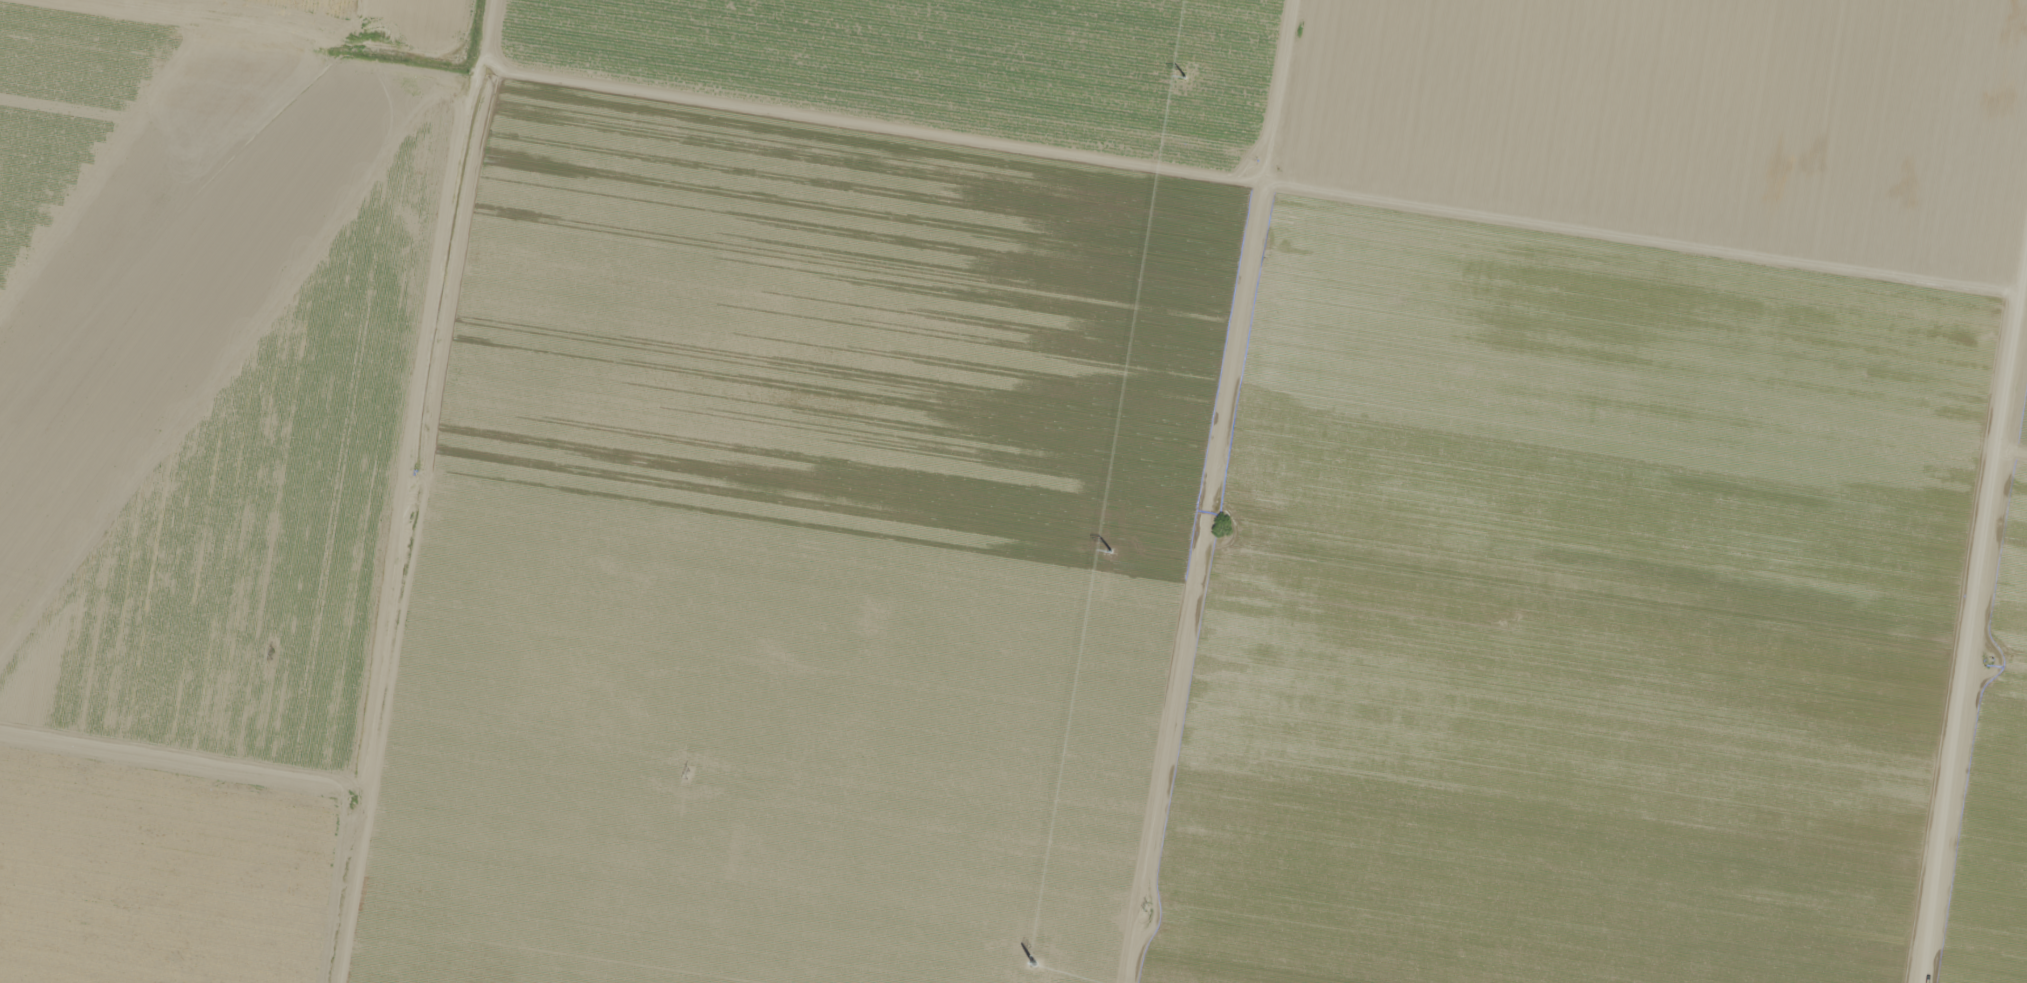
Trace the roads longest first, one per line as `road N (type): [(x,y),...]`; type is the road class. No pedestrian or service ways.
road 1 (residential): [(1219,177),(399,36),(88,0)]
road 2 (residential): [(2026,410),(1938,982)]

